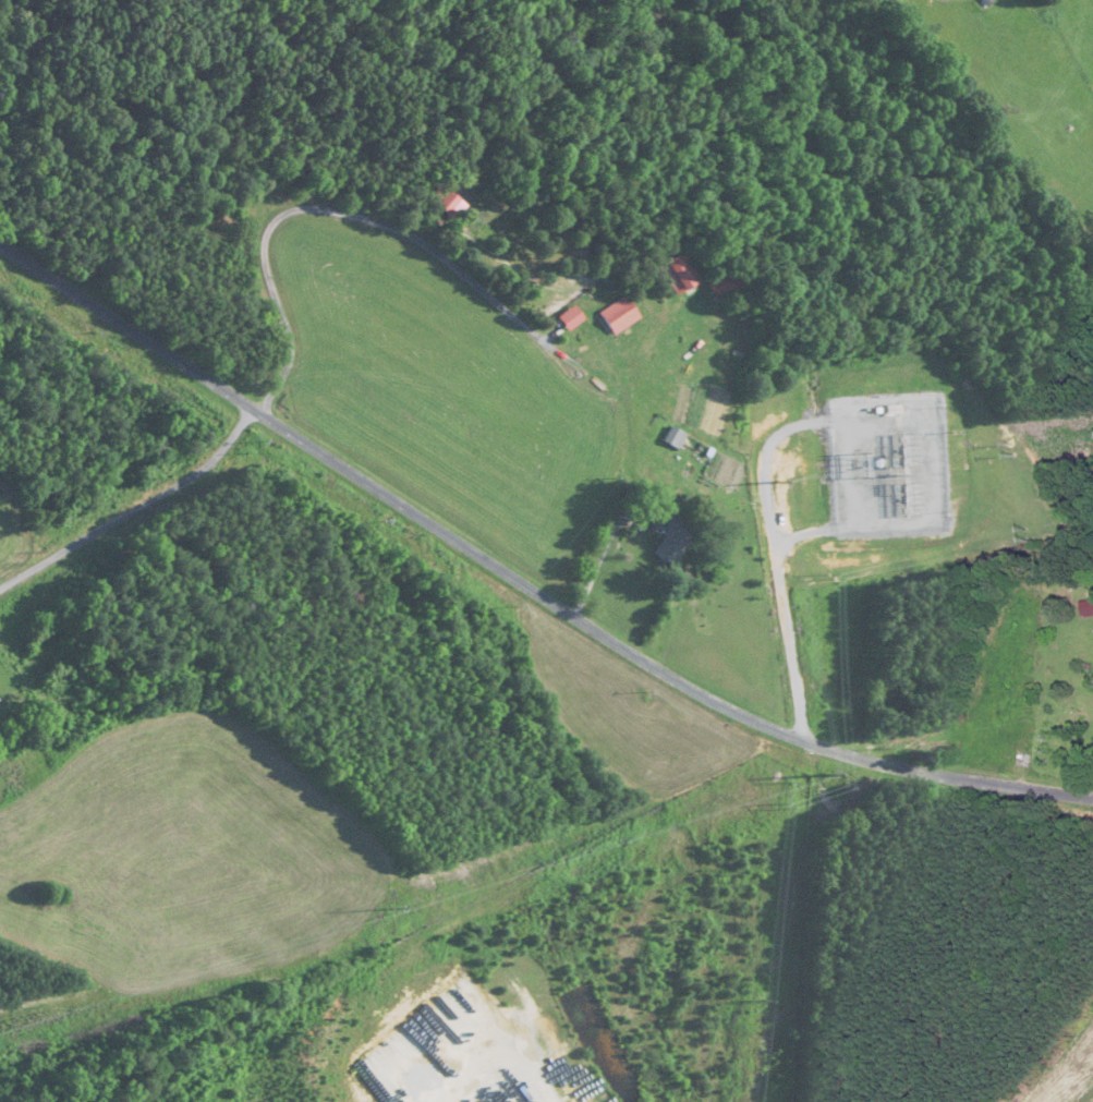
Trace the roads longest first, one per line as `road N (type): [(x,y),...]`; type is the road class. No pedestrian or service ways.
road 1 (tertiary): [(1092,795),(843,748),(706,690),(0,238)]
road 2 (residential): [(256,403),(210,463),(0,591)]

